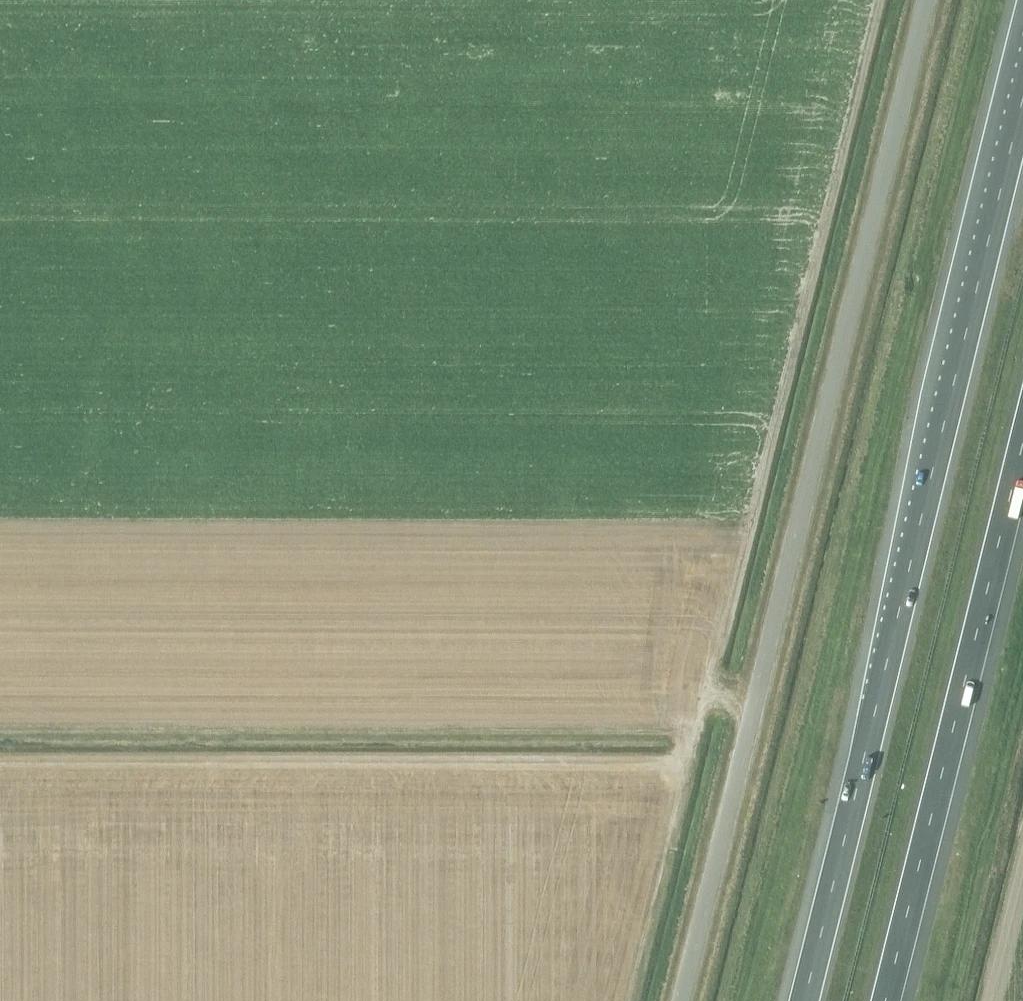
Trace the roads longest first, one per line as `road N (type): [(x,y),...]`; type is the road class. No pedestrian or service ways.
road 1 (unclassified): [(681,1000),(925,0)]
road 2 (motorway): [(1022,100),(803,1000)]
road 3 (motorway): [(885,1000),(1022,440)]

